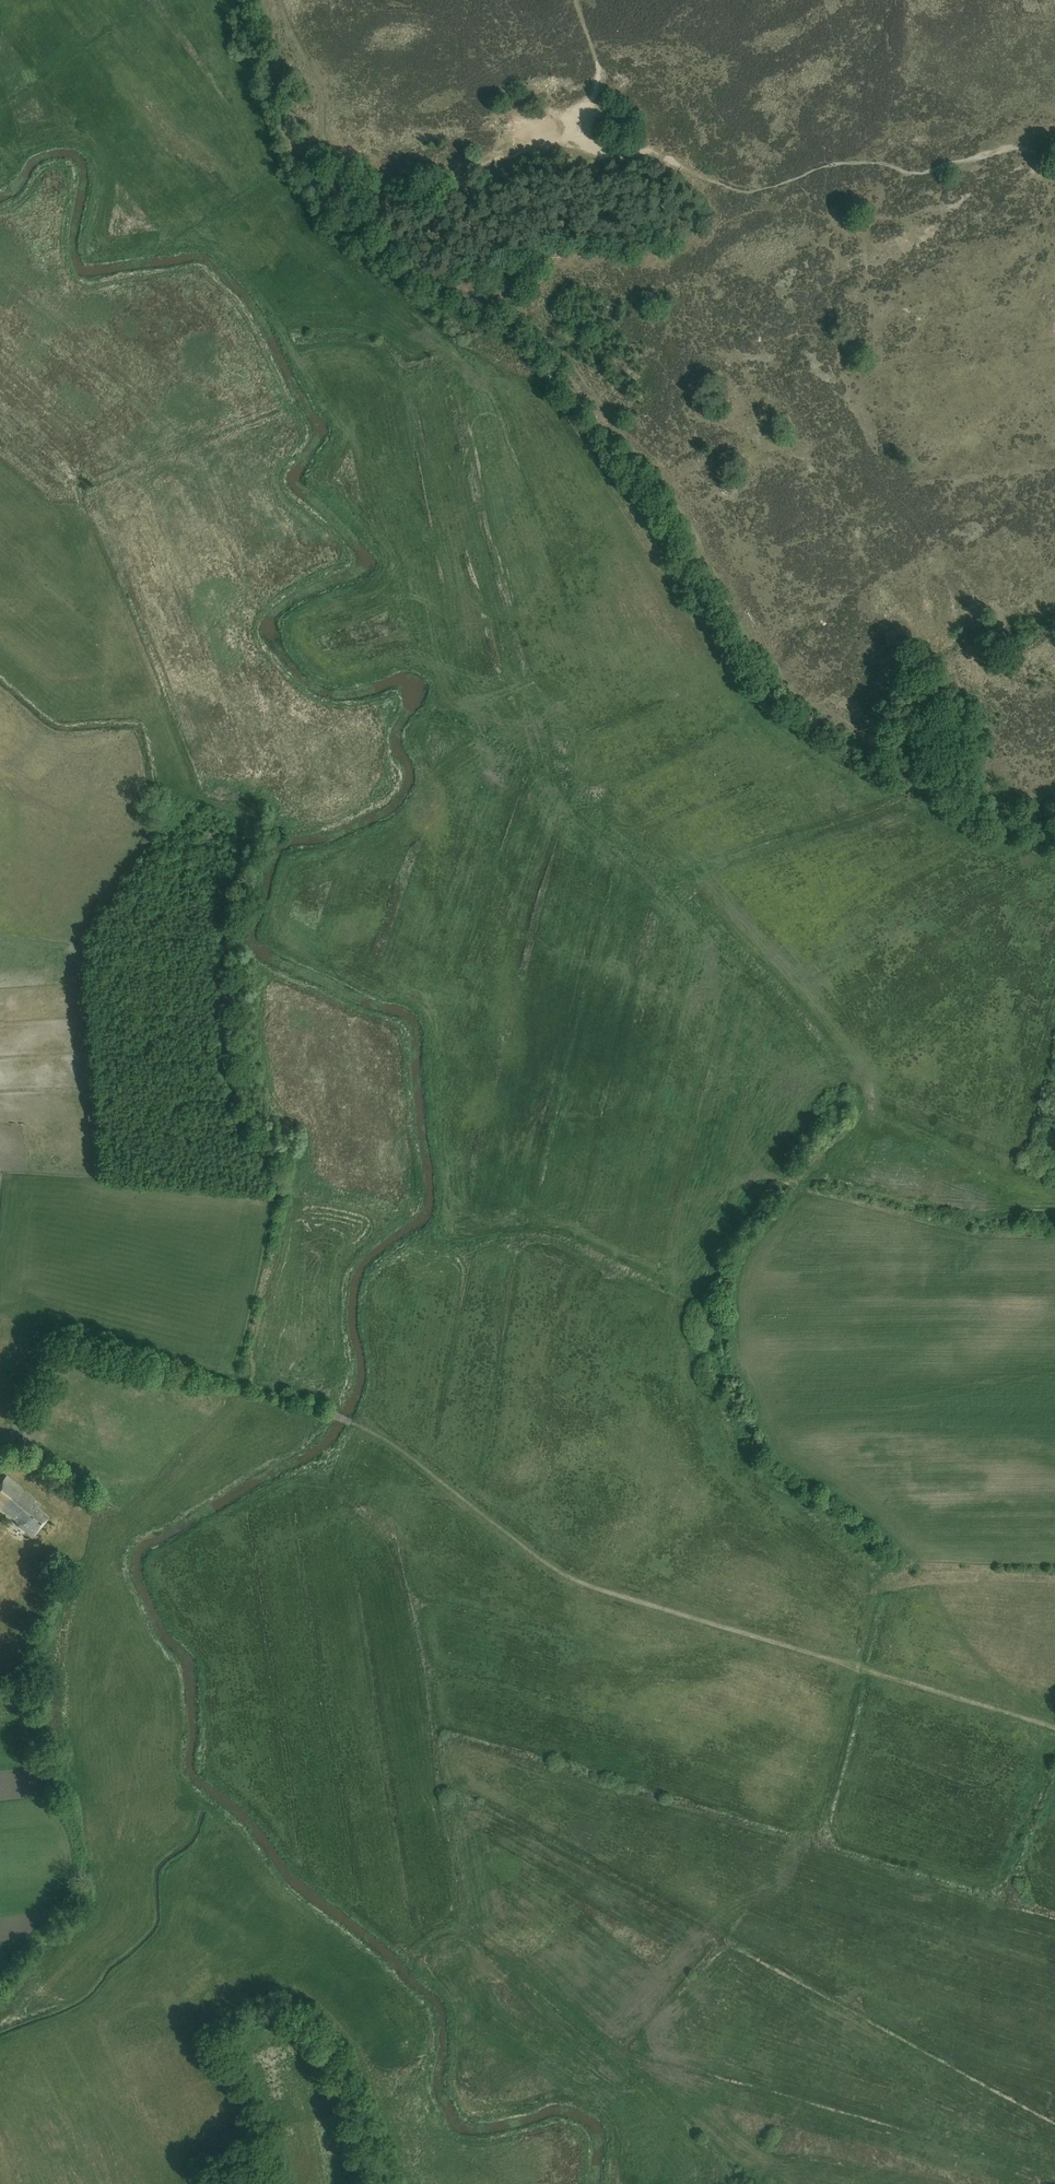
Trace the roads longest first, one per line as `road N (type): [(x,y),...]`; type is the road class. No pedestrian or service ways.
road 1 (track): [(1054,842),(916,787),(922,774),(787,712),(749,667),(624,464),(523,325),(501,302),(466,293),(367,221),(334,168)]
road 2 (track): [(353,1422),(66,1335),(50,1342),(0,1455)]
road 3 (track): [(501,156),(433,185),(357,189),(334,168),(320,116),(325,103),(278,0)]
road 4 (track): [(275,1195),(233,1382)]

